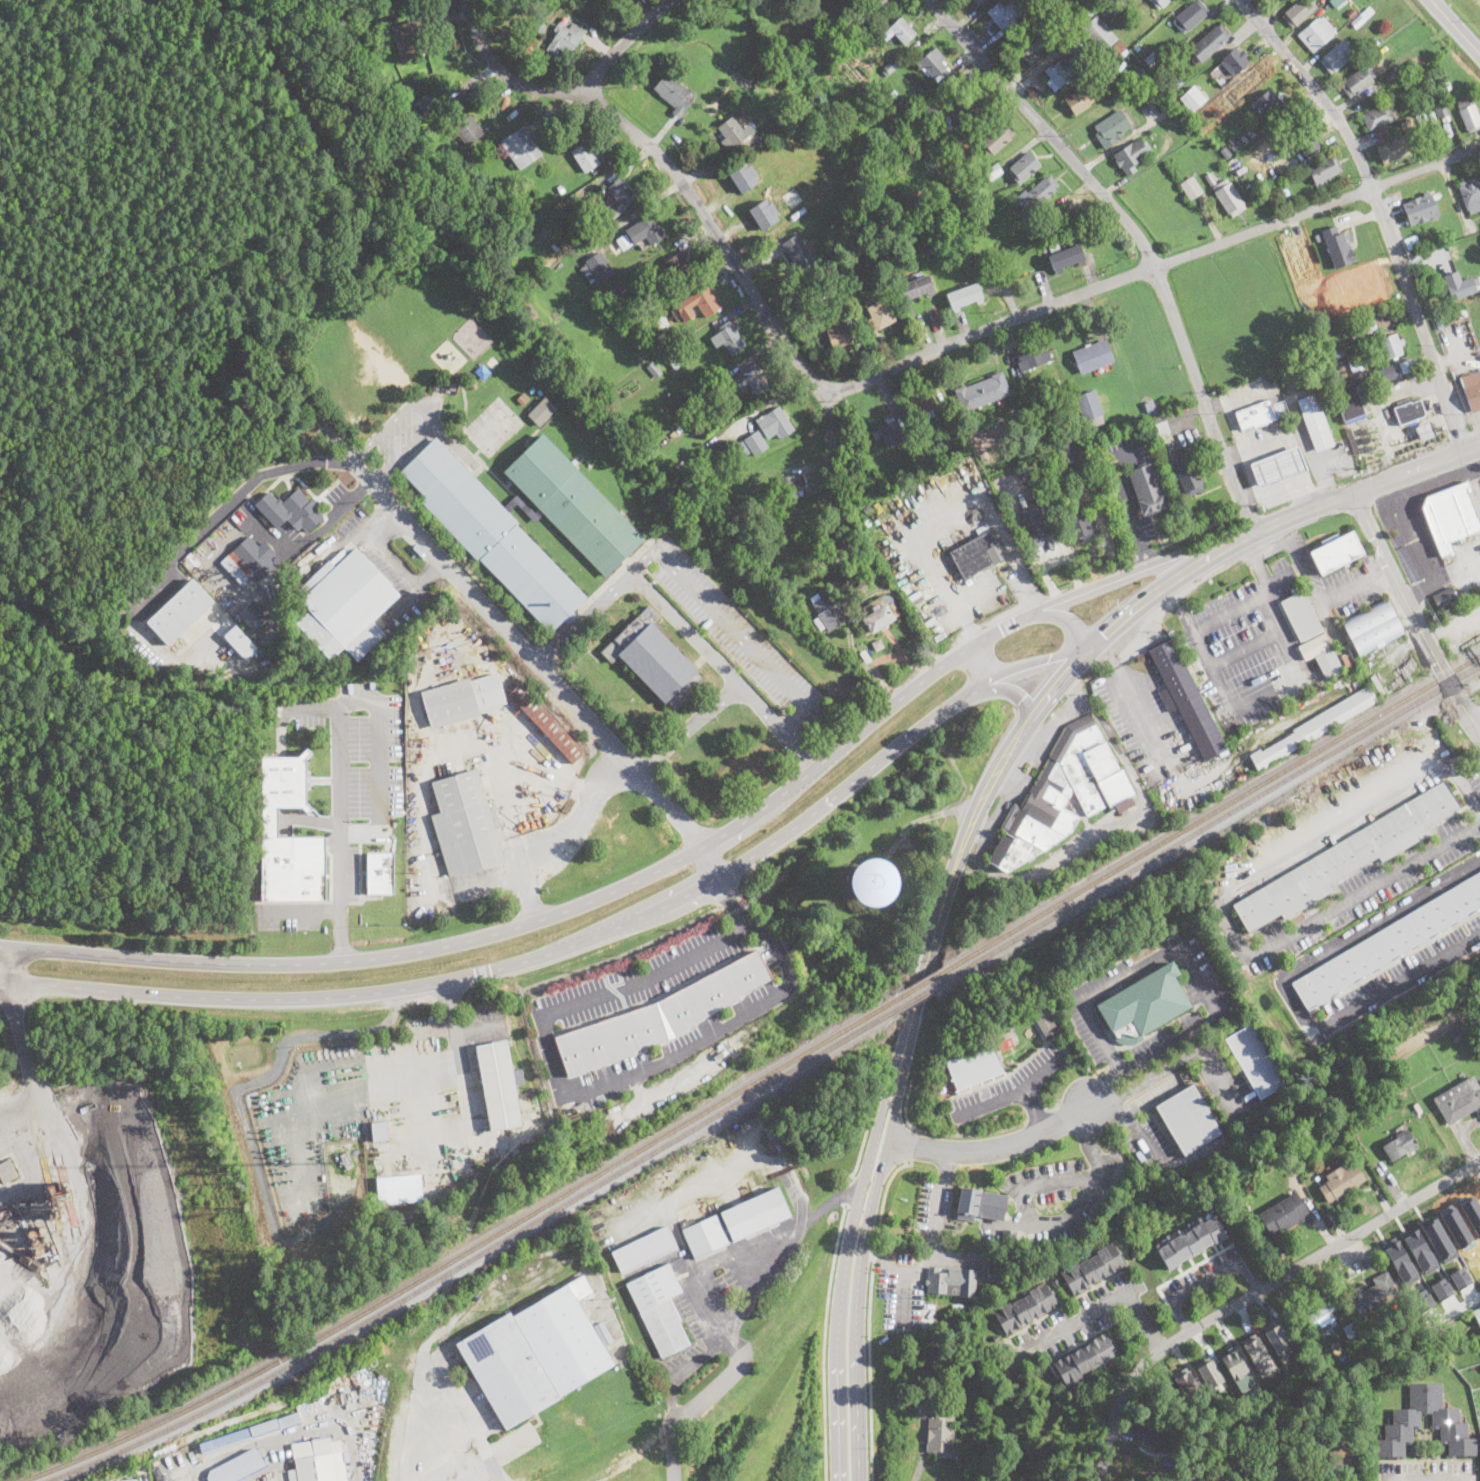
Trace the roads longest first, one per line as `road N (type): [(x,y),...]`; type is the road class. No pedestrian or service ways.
road 1 (secondary): [(1254,531),(1058,599),(1004,628),(936,670),(729,831),(648,877),(537,922),(436,949),(307,965),(0,948)]
road 2 (secondary): [(0,980),(292,1000),(394,991),(517,965),(637,920),(718,878),(991,680),(1085,654)]
road 3 (residential): [(1479,150),(945,345),(821,402)]
road 4 (residential): [(843,497),(821,402),(682,187),(630,128),(581,98),(500,68),(467,0)]
road 5 (residential): [(1254,531),(1143,248),(931,0)]
road 6 (residential): [(323,426),(638,772),(718,878)]
road 7 (residential): [(1479,1162),(1190,1332),(1139,1371),(1112,1410),(1096,1480)]
road 8 (residential): [(1461,451),(1351,139),(1238,0)]
road 9 (primary): [(898,1076),(972,823),(1031,719),(1085,654)]
road 10 (primary): [(898,1076),(874,1139),(845,1265),(837,1347),(840,1480)]
road 11 (primary): [(857,1362),(861,1263),(898,1076)]
road 12 (tertiary): [(1353,491),(1479,730)]
road 13 (primary): [(1254,531),(1479,444)]
road 14 (residential): [(887,1142),(959,1155),(1027,1137),(1093,1103)]
road 15 (primary): [(1085,654),(1154,595),(1254,531)]
road 16 (residential): [(1015,1358),(1129,1292),(1164,1351)]
road 17 (residential): [(669,0),(581,98)]

